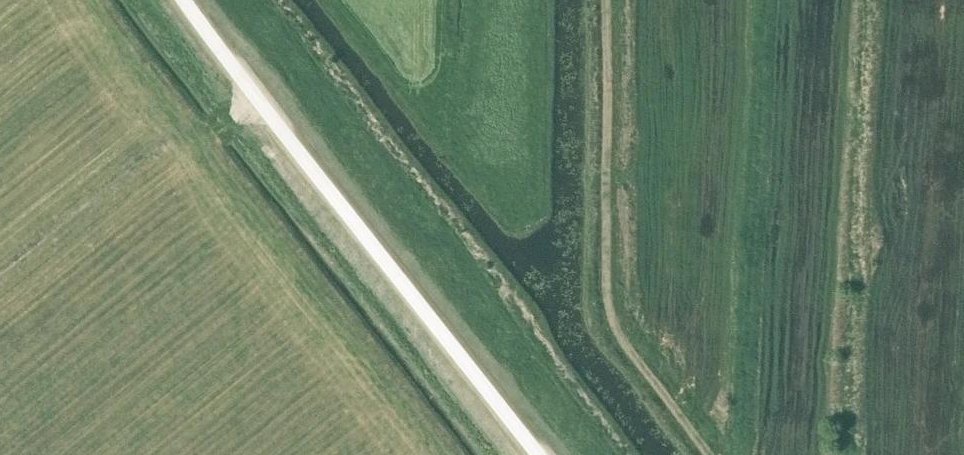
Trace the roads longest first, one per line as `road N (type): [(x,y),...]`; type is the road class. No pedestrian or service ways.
road 1 (unclassified): [(536,454),(185,0)]

